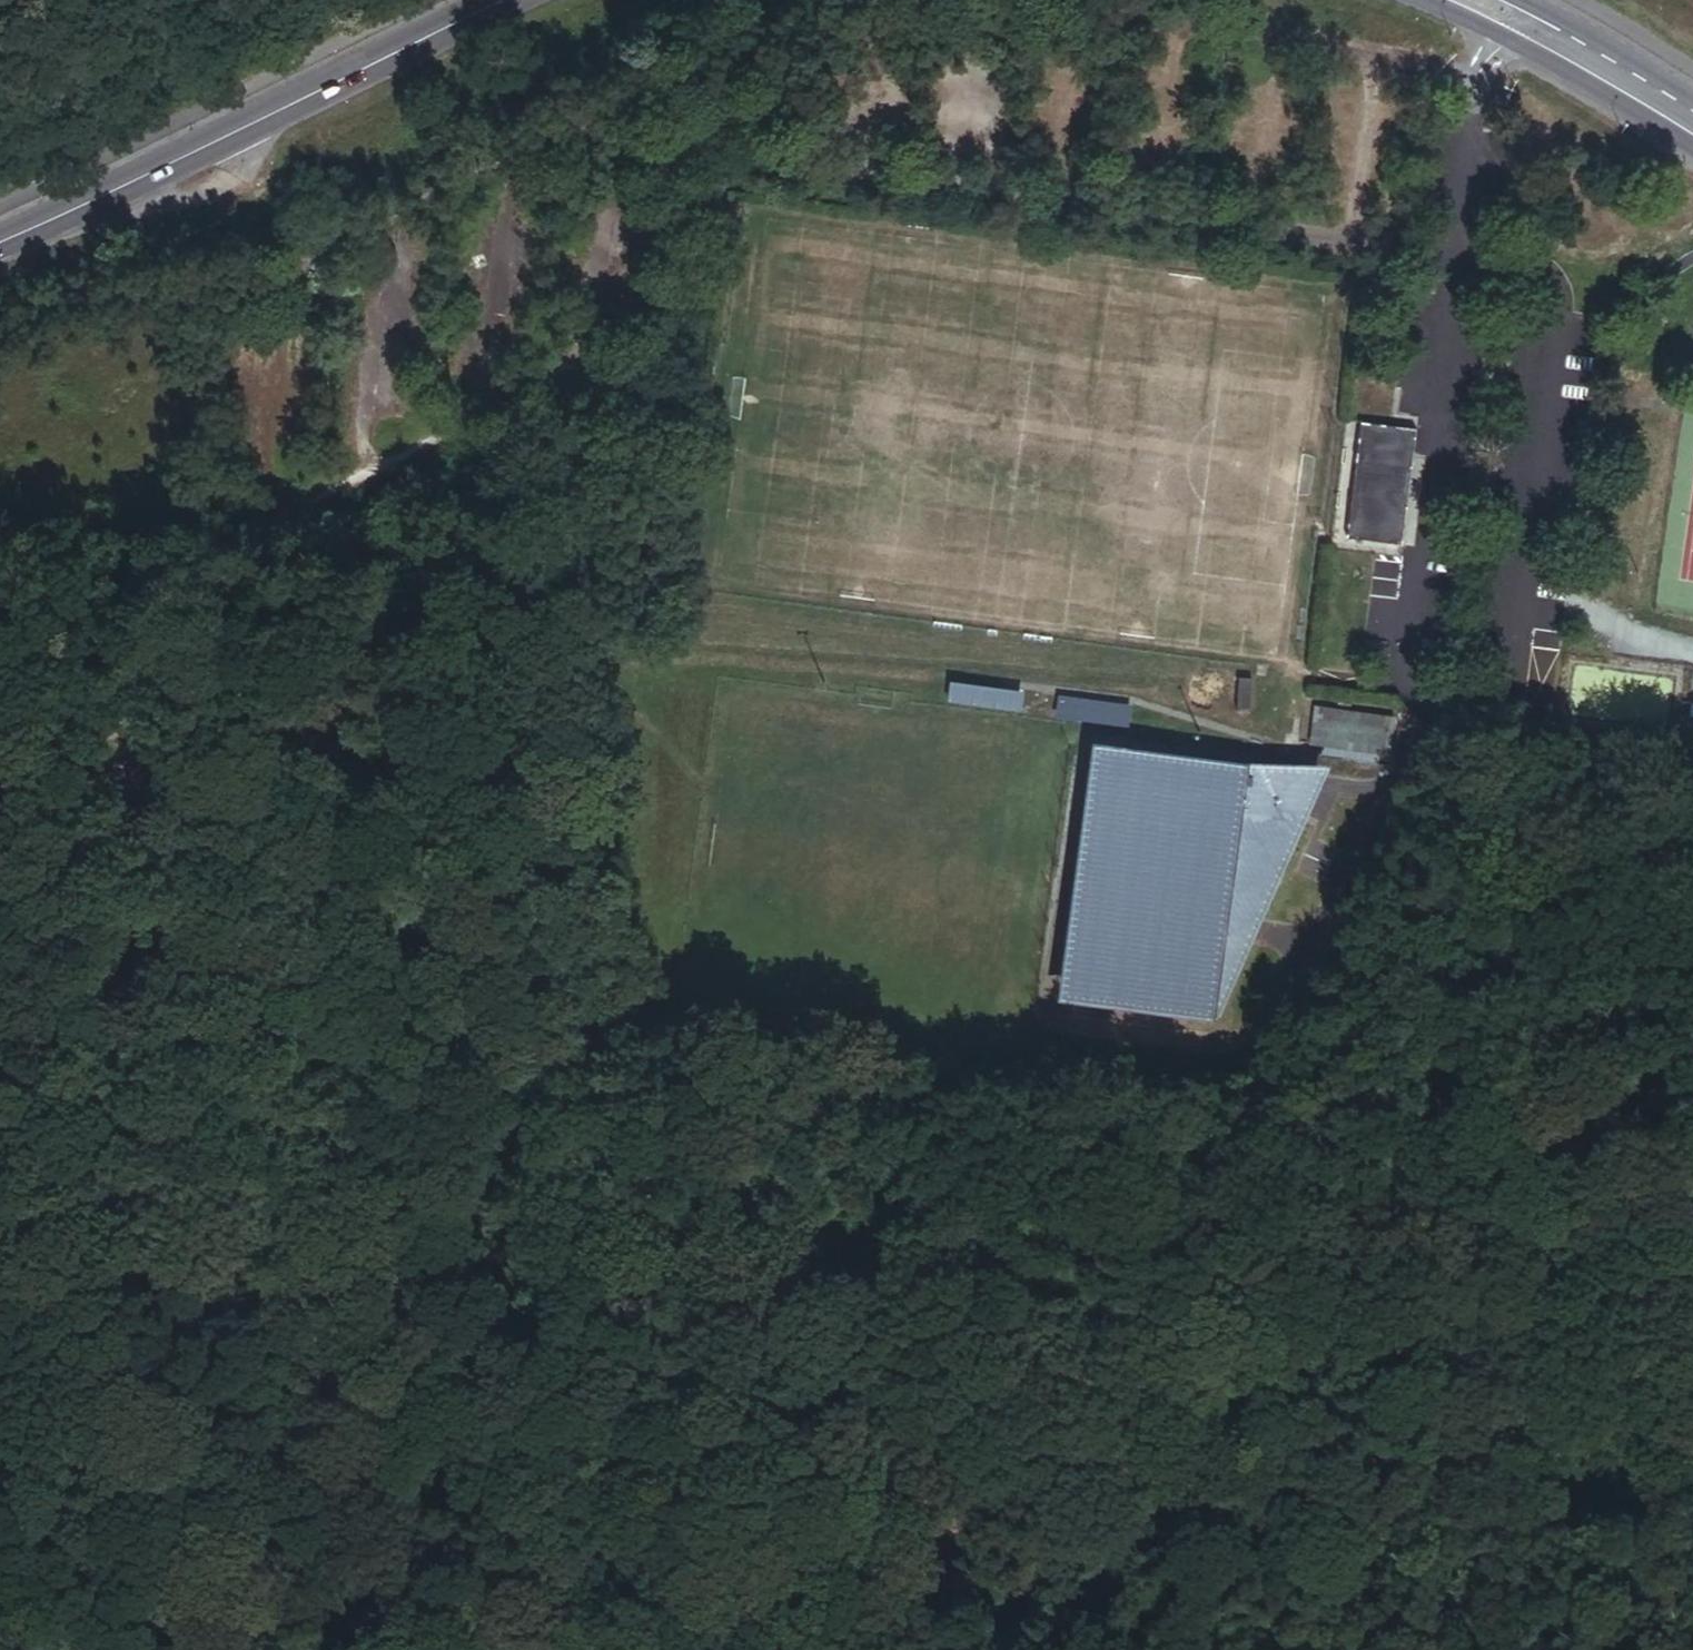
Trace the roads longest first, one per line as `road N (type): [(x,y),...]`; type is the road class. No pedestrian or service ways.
road 1 (track): [(1692,1089),(487,1649)]
road 2 (secondary): [(501,0),(0,240)]
road 3 (secondary): [(1464,0),(1692,122)]

